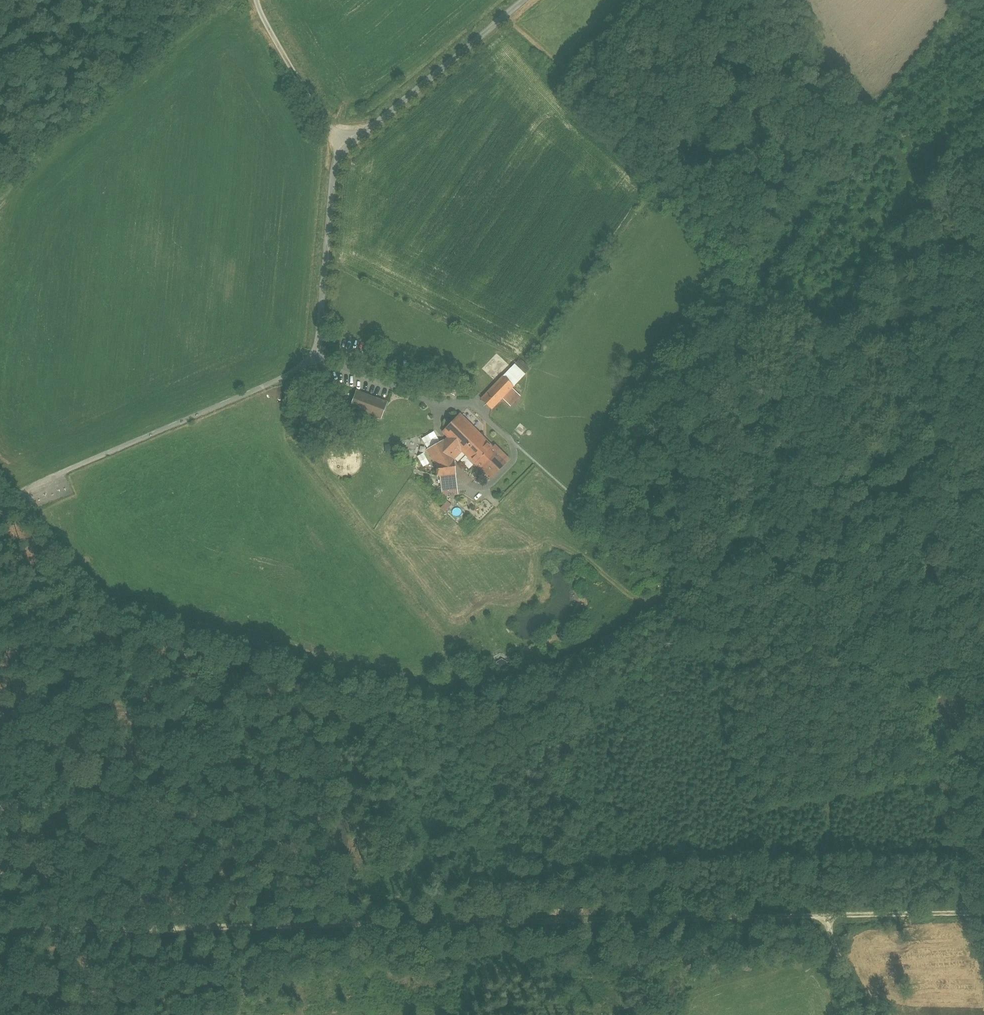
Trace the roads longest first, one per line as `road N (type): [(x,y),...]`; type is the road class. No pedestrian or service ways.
road 1 (track): [(0,933),(983,908)]
road 2 (unclassified): [(21,492),(316,364)]
road 3 (residential): [(519,0),(345,147)]
road 4 (unclassified): [(345,147),(331,181),(316,364)]
road 5 (track): [(258,7),(330,126)]

